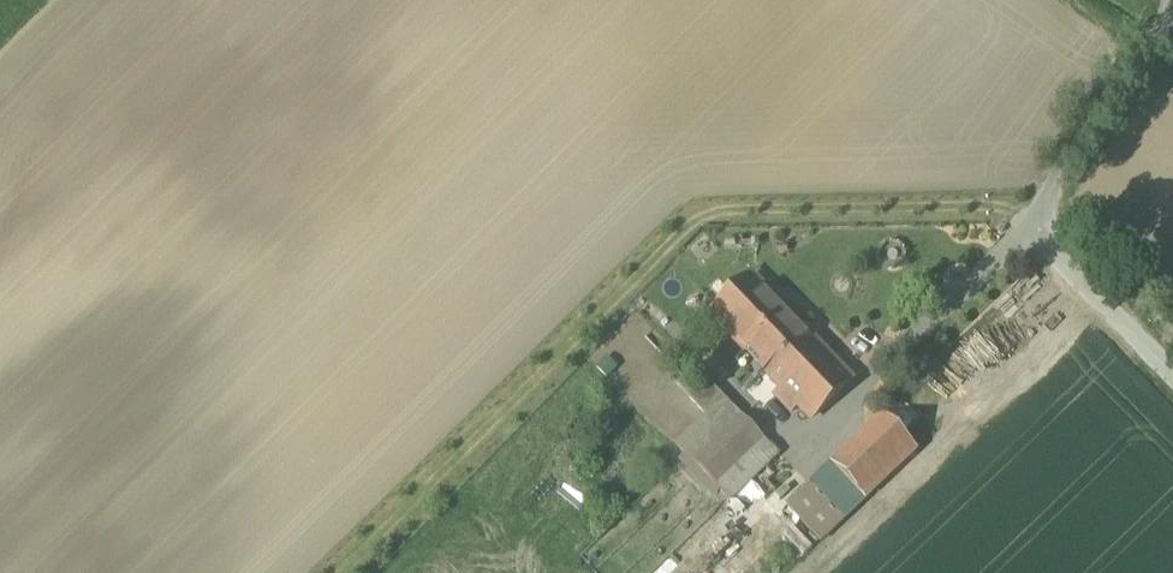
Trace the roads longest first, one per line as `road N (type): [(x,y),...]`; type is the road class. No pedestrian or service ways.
road 1 (unclassified): [(1172,9),(1048,199),(1042,221),(1051,249),(1172,375)]

